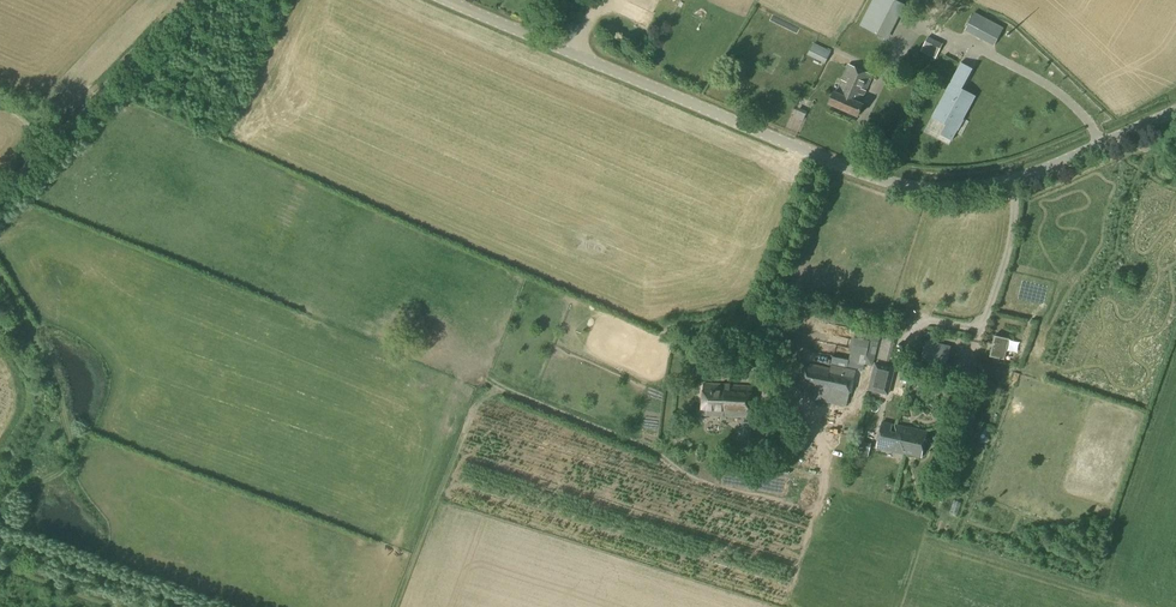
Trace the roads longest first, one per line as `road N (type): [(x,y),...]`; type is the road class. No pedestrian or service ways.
road 1 (tertiary): [(1175,112),(1012,184),(926,192),(822,160),(447,0)]
road 2 (unclassified): [(0,191),(193,0)]

